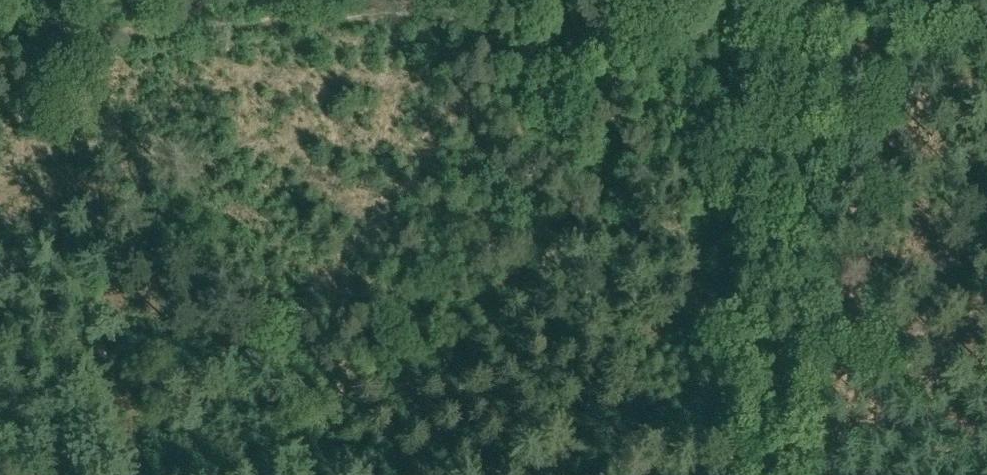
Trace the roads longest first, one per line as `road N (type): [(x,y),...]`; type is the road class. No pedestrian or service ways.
road 1 (track): [(782,0),(762,474)]

